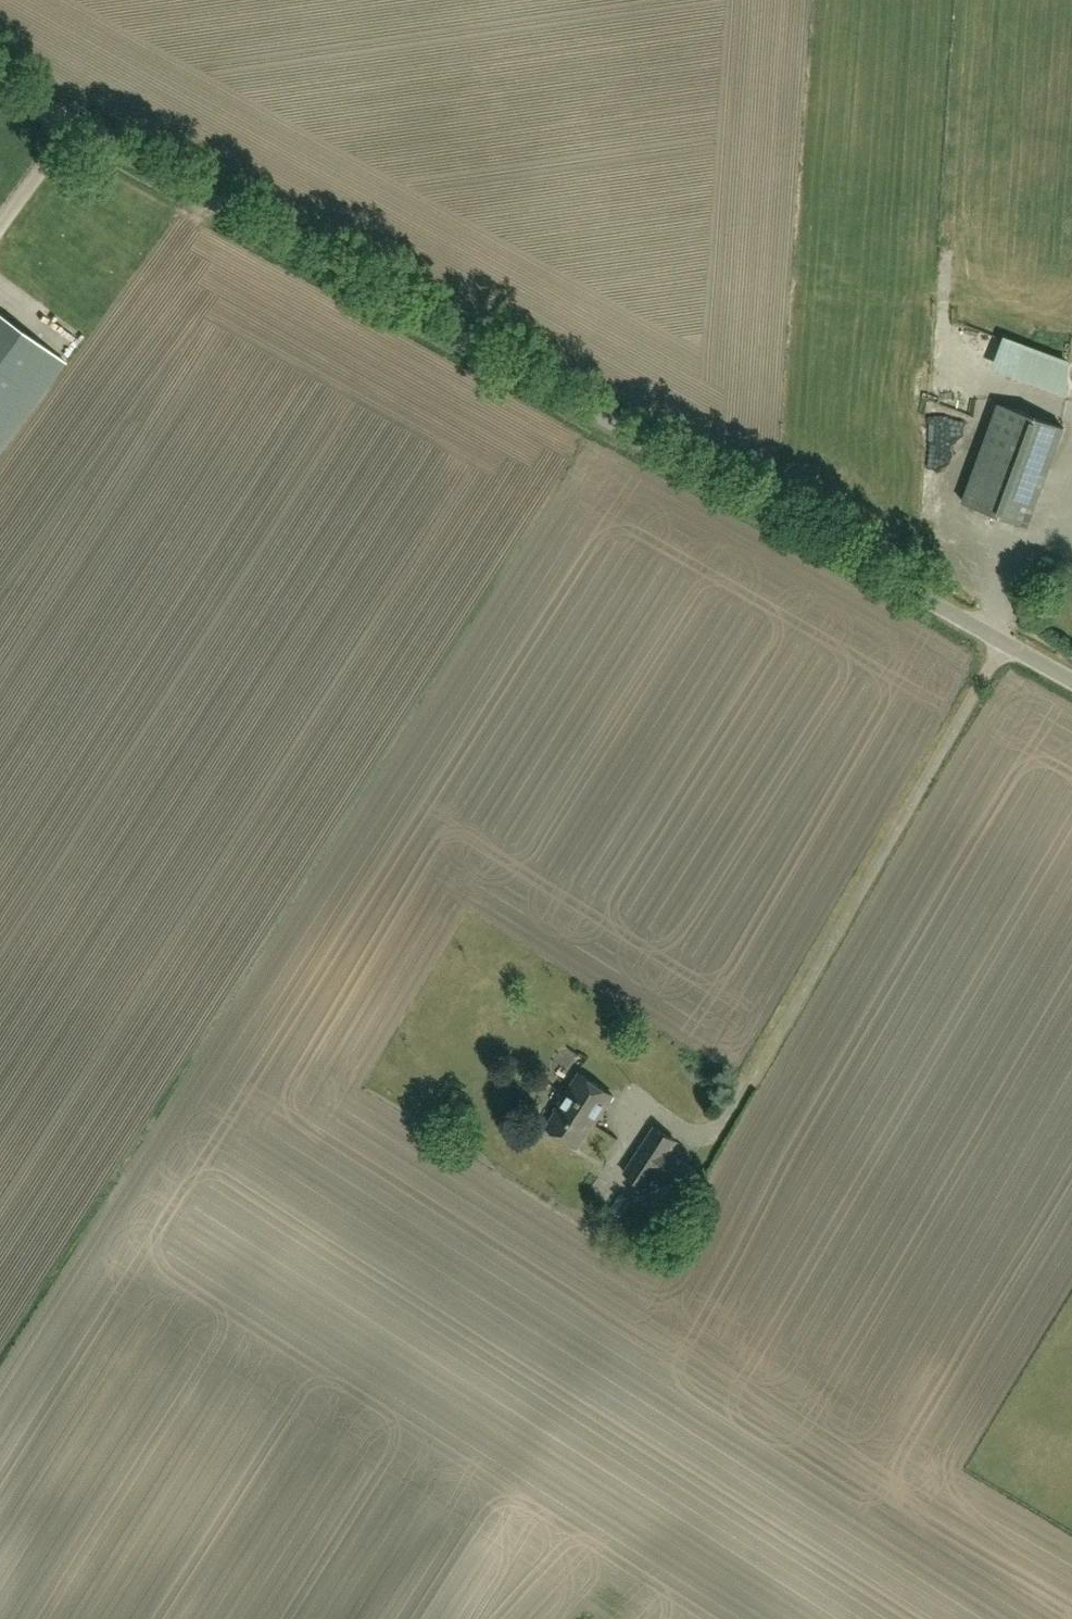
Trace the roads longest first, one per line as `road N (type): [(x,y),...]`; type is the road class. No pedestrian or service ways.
road 1 (unclassified): [(1071,680),(0,83)]

